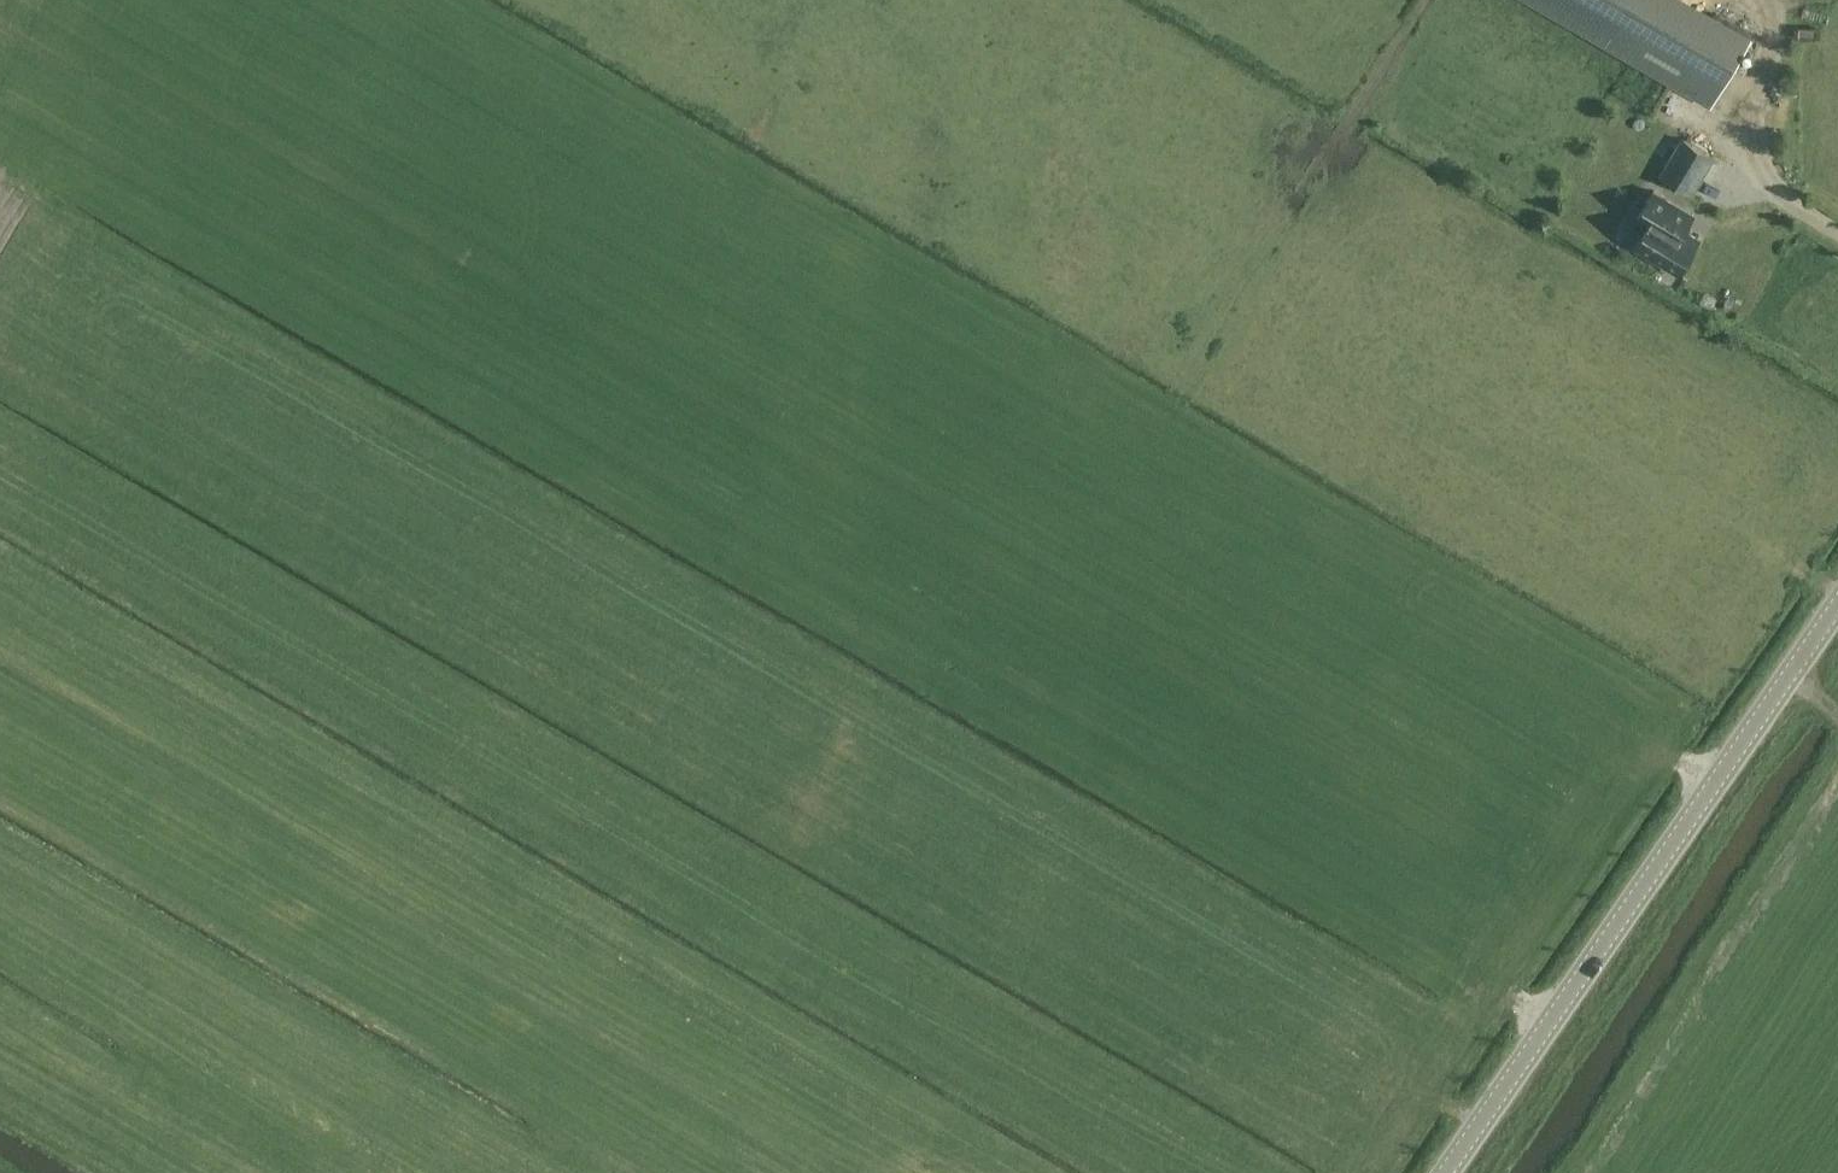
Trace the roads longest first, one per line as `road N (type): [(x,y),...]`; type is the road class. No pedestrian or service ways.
road 1 (tertiary): [(1445,1172),(1837,604)]

